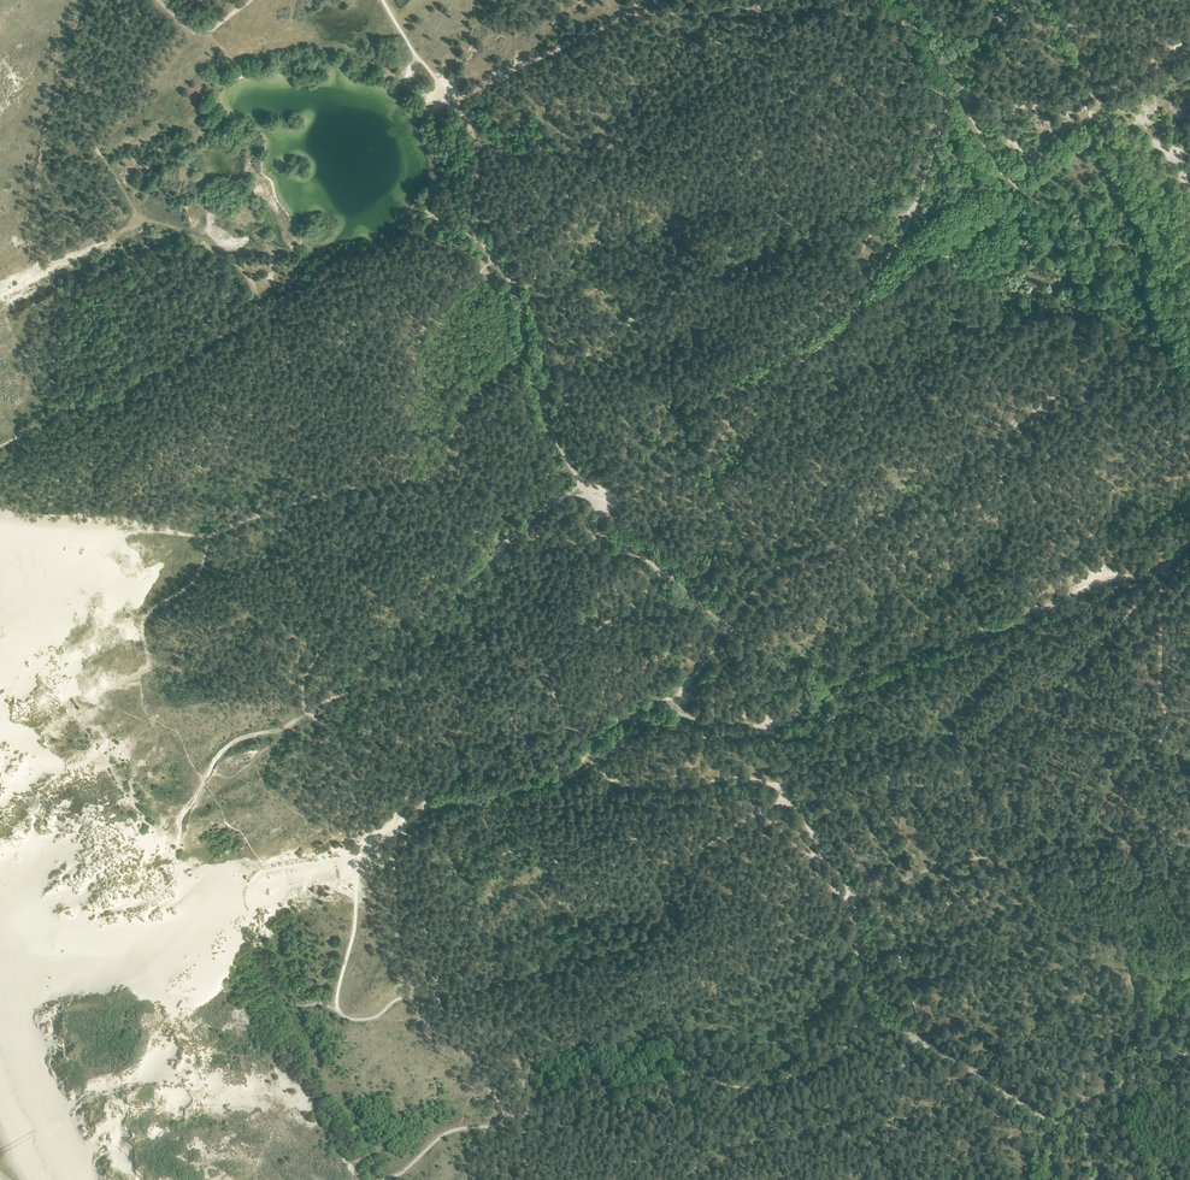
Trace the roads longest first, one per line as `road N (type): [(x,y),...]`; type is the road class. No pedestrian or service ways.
road 1 (track): [(1053,1179),(1054,1128),(864,1008),(852,893),(774,787),(743,779),(669,790),(621,784),(588,748)]
road 2 (track): [(583,488),(513,532),(414,623),(381,682),(220,753),(183,813),(176,855),(231,903)]
road 3 (track): [(0,300),(140,218),(196,237),(238,267),(263,313),(110,402),(62,406),(42,428),(0,447)]
road 4 (track): [(0,511),(201,539),(331,492),(427,476),(448,455),(467,398),(526,356)]
road 5 (track): [(963,86),(945,114),(924,189),(877,272),(705,456),(627,496),(591,503)]
road 6 (track): [(726,631),(772,571),(838,539),(857,540),(899,503),(981,458),(995,435),(1036,408),(1117,378),(1189,368)]
road 7 (track): [(881,16),(845,10),(727,61),(492,256)]
road 8 (track): [(726,631),(678,579),(607,537),(544,410),(514,287),(492,256)]
road 9 (track): [(525,344),(566,306),(604,287),(677,292),(778,274),(855,253),(859,230),(915,204)]
road 10 (track): [(685,1179),(621,1091),(694,1076),(760,1080),(832,1052),(864,1008)]
road 11 (track): [(1189,257),(1119,246),(1018,187),(964,98),(980,32)]
road 12 (track): [(1189,841),(1067,844),(943,866),(888,890),(852,893)]
road 13 (track): [(201,539),(192,570),(145,621),(147,667),(77,702)]
road 14 (track): [(787,799),(767,705),(726,631)]
road 15 (track): [(1014,0),(997,21),(959,38),(881,16)]
road 16 (track): [(231,903),(265,873),(359,854)]

